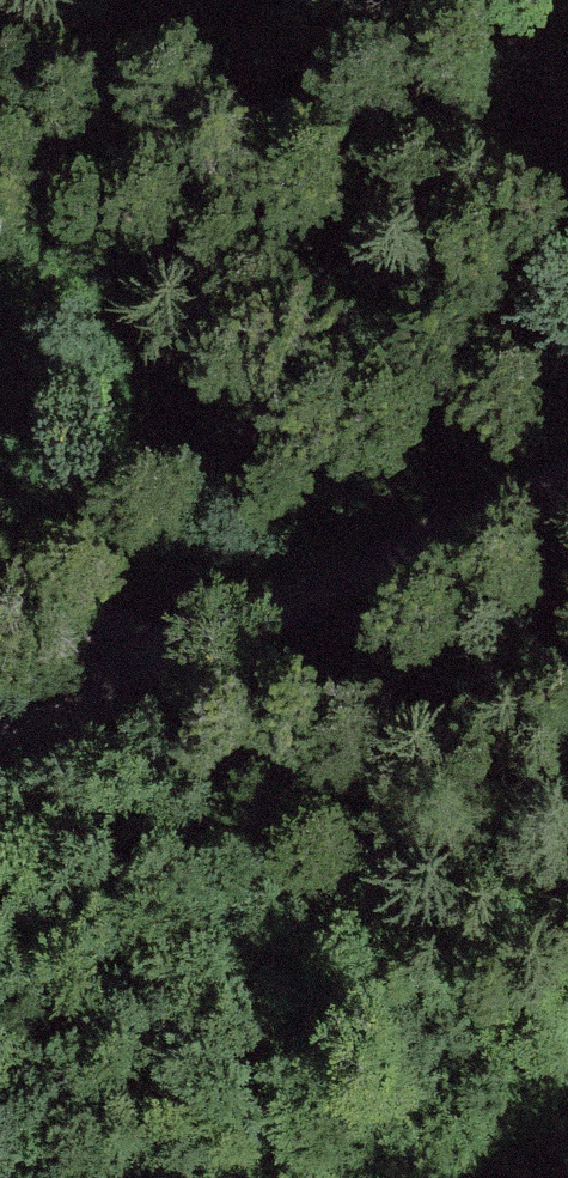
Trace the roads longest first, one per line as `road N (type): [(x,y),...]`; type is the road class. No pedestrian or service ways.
road 1 (track): [(151,670),(567,486)]
road 2 (track): [(0,511),(151,670)]
road 3 (track): [(0,743),(151,670)]

